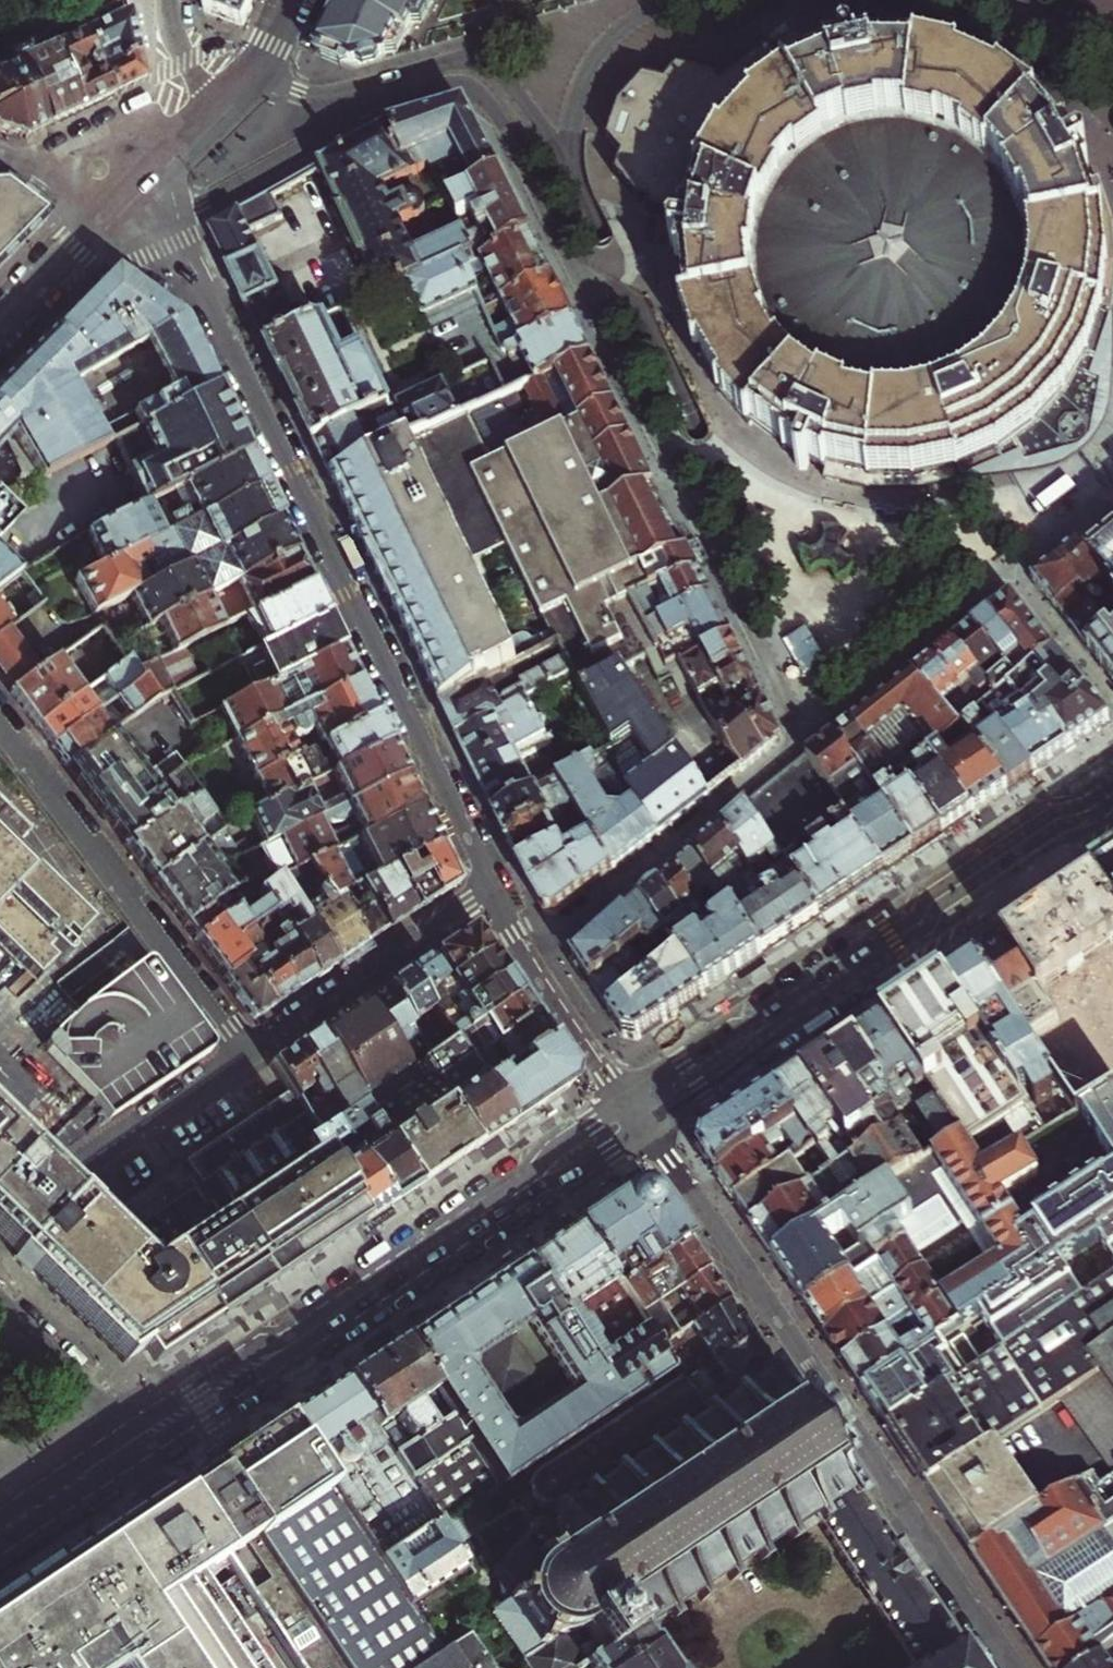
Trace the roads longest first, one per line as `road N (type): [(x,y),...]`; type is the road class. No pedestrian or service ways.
road 1 (residential): [(803,737),(478,93),(451,86),(395,99),(167,221)]
road 2 (residential): [(167,221),(491,889)]
road 3 (residential): [(637,1111),(1008,1667)]
road 4 (tertiary): [(150,1435),(637,1111)]
road 5 (tertiary): [(637,1111),(1112,794)]
road 6 (residential): [(248,1055),(0,718)]
road 7 (residential): [(538,961),(803,737)]
road 8 (residential): [(248,1055),(63,1187),(0,1243)]
road 9 (residential): [(491,889),(248,1055)]
road 10 (residential): [(150,1435),(0,1296)]
road 11 (tertiary): [(0,1535),(150,1435)]
road 12 (residential): [(538,961),(637,1111)]
road 13 (residential): [(113,208),(0,323)]
road 14 (residential): [(295,0),(263,57),(214,105)]
road 15 (residential): [(1112,54),(990,0)]
road 16 (residential): [(113,208),(0,152)]

